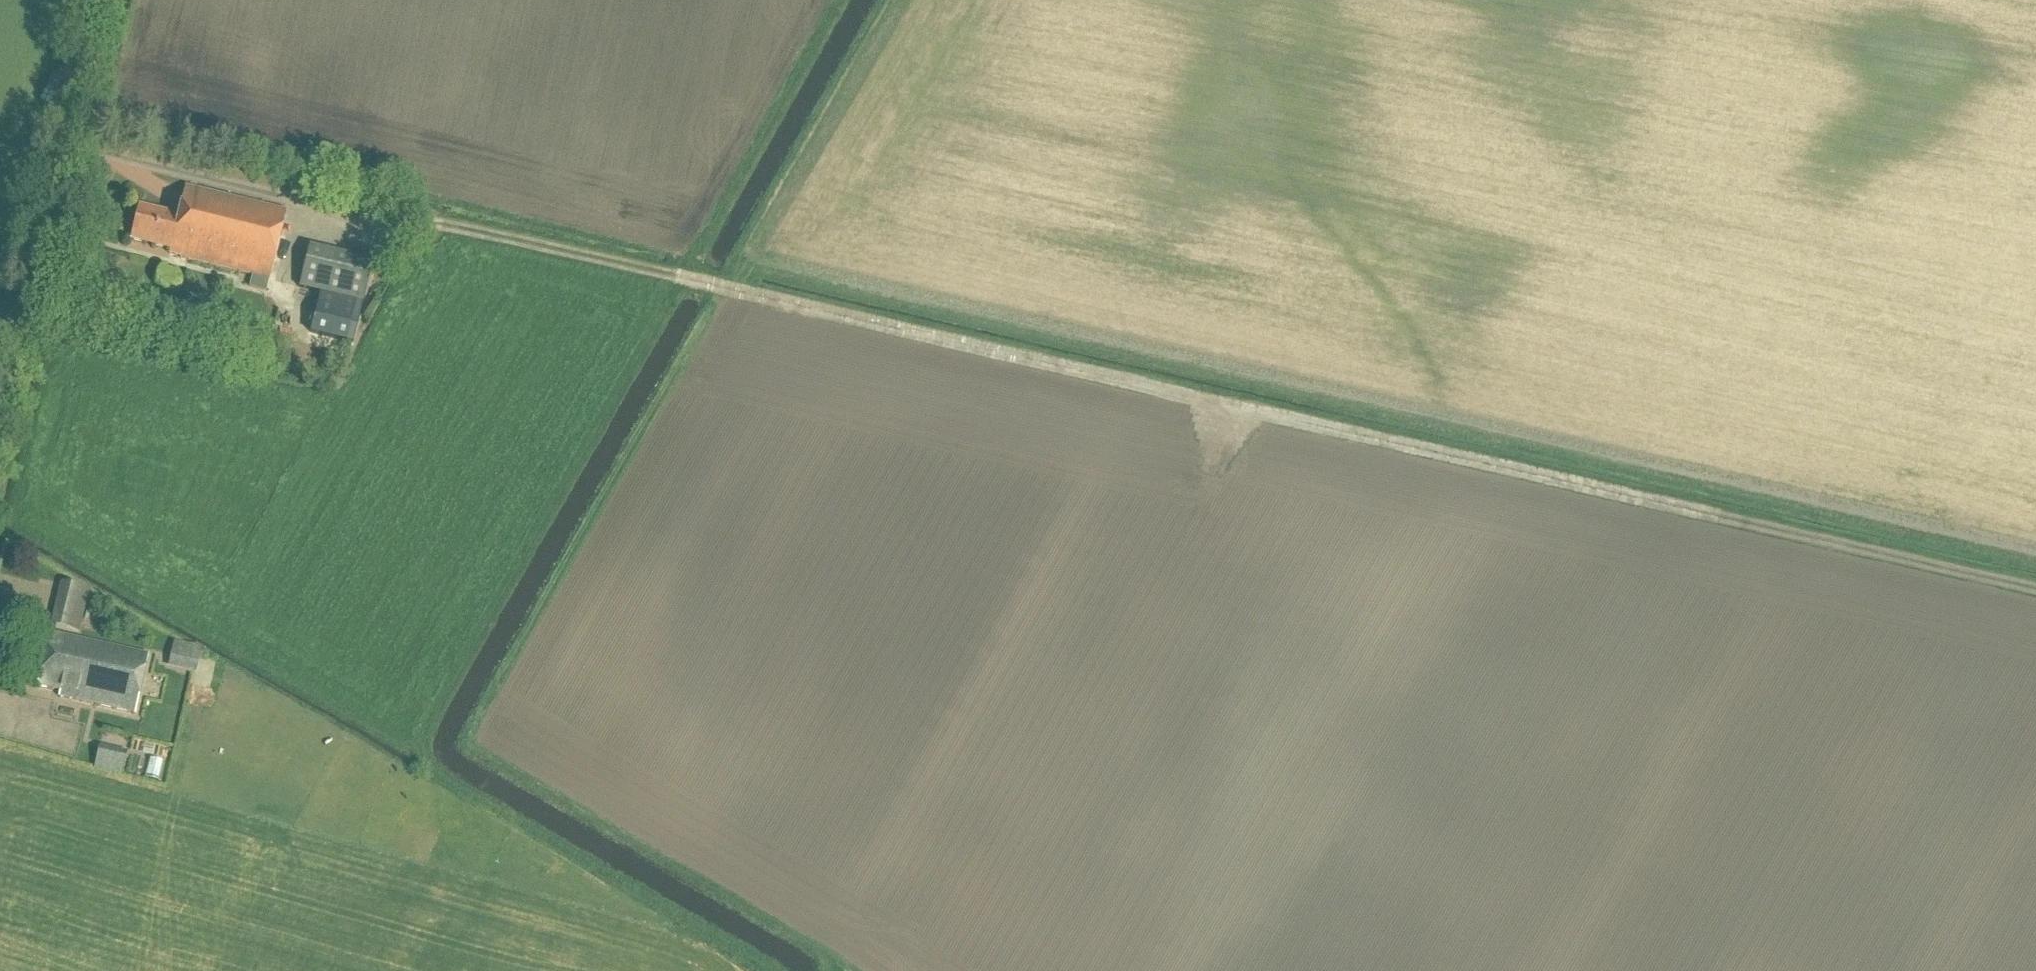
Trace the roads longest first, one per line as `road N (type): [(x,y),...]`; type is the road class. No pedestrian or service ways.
road 1 (unclassified): [(0,426),(100,0)]

